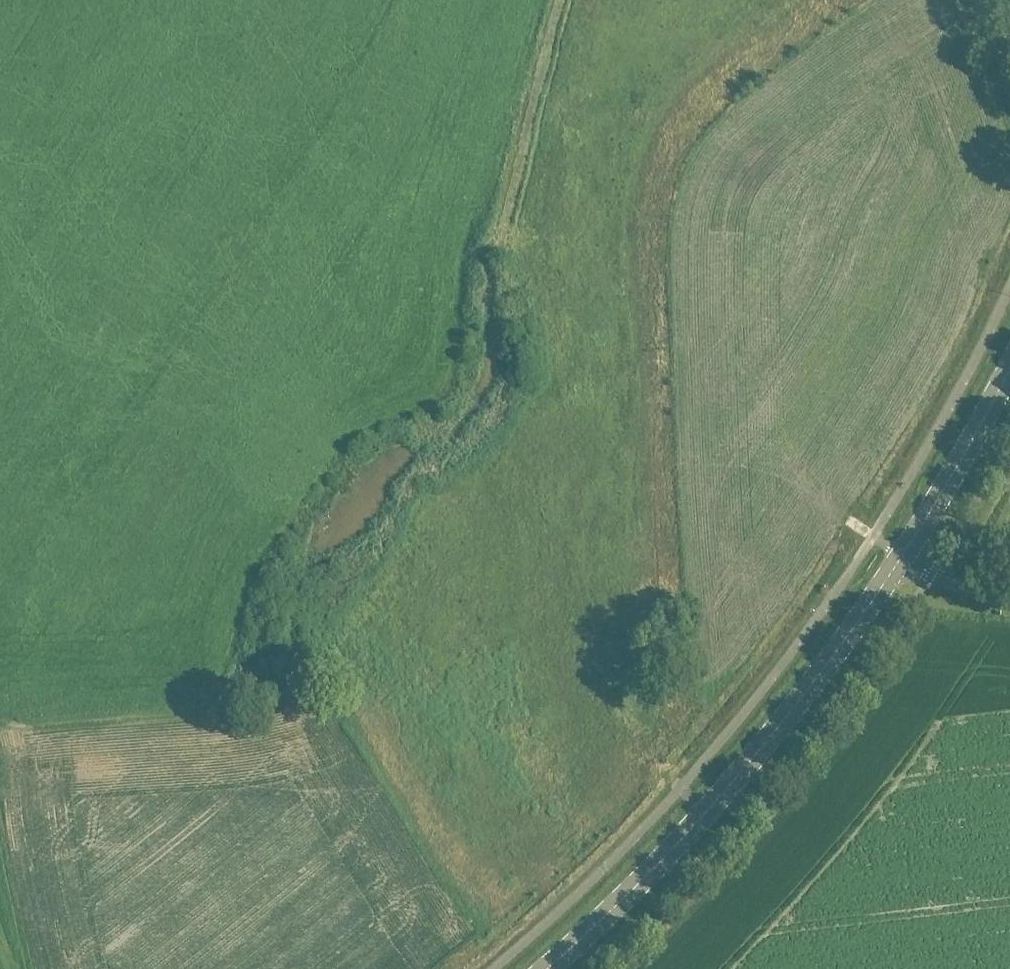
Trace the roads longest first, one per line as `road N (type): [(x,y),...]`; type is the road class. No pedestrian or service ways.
road 1 (secondary): [(550,968),(676,846),(848,640),(903,556)]
road 2 (secondary): [(903,556),(1009,372)]

